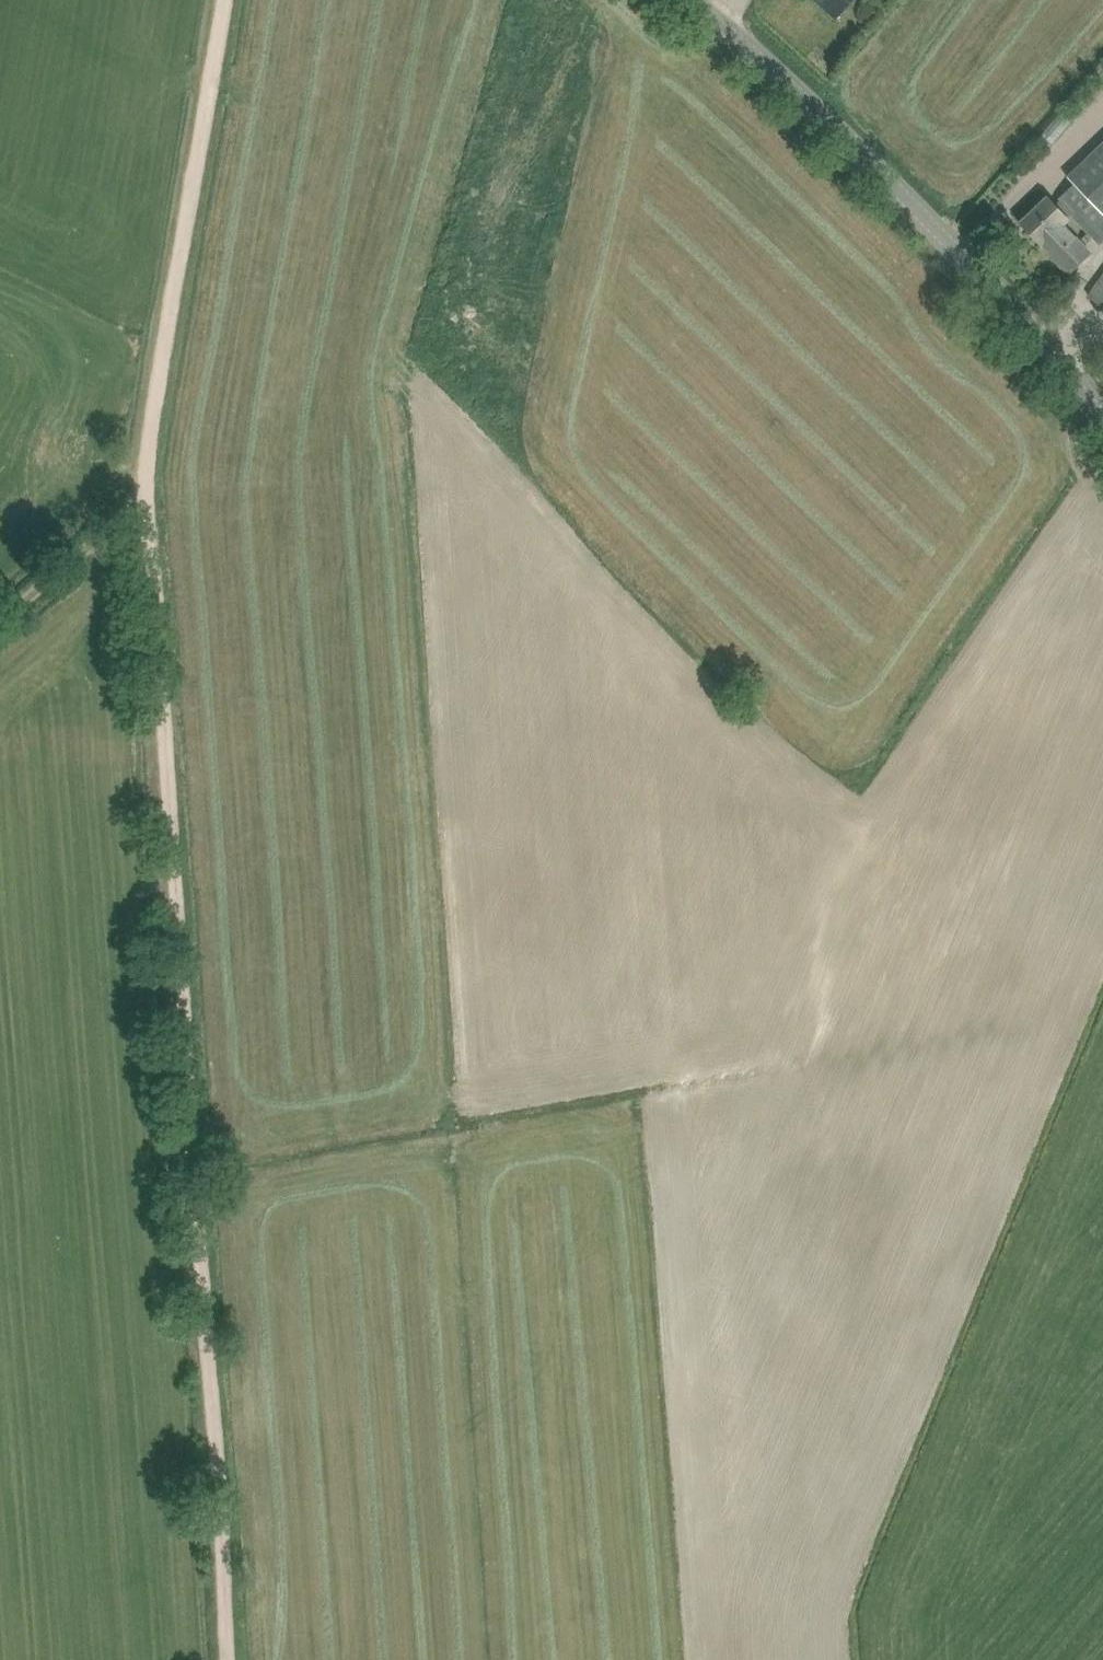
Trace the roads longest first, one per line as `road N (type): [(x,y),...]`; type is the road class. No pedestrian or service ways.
road 1 (track): [(229,1659),(146,499),(226,0)]
road 2 (tertiary): [(1102,416),(921,212),(694,0)]
road 3 (track): [(0,623),(146,499)]

